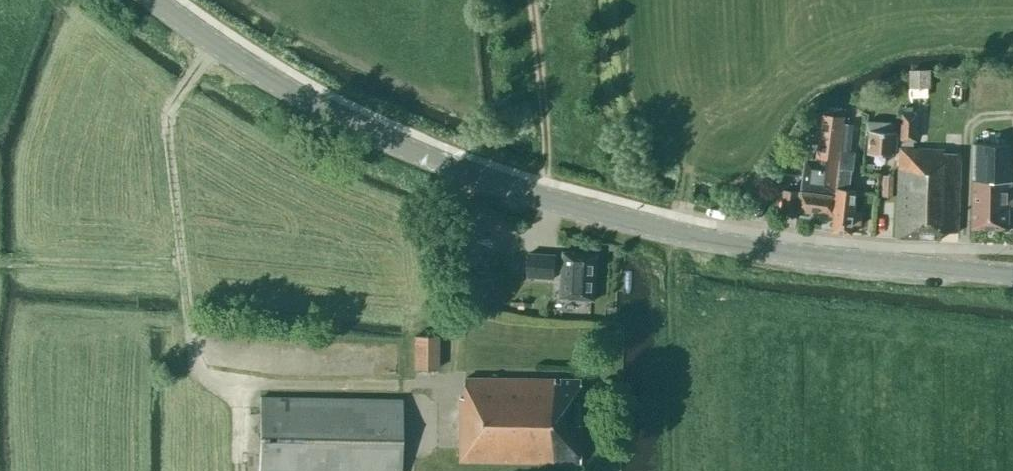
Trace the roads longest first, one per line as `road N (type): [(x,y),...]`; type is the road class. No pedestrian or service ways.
road 1 (tertiary): [(1012,275),(738,246),(514,190),(303,101),(154,0)]
road 2 (track): [(217,45),(168,111),(195,353),(235,406),(239,470)]
road 3 (track): [(182,268),(0,264)]

